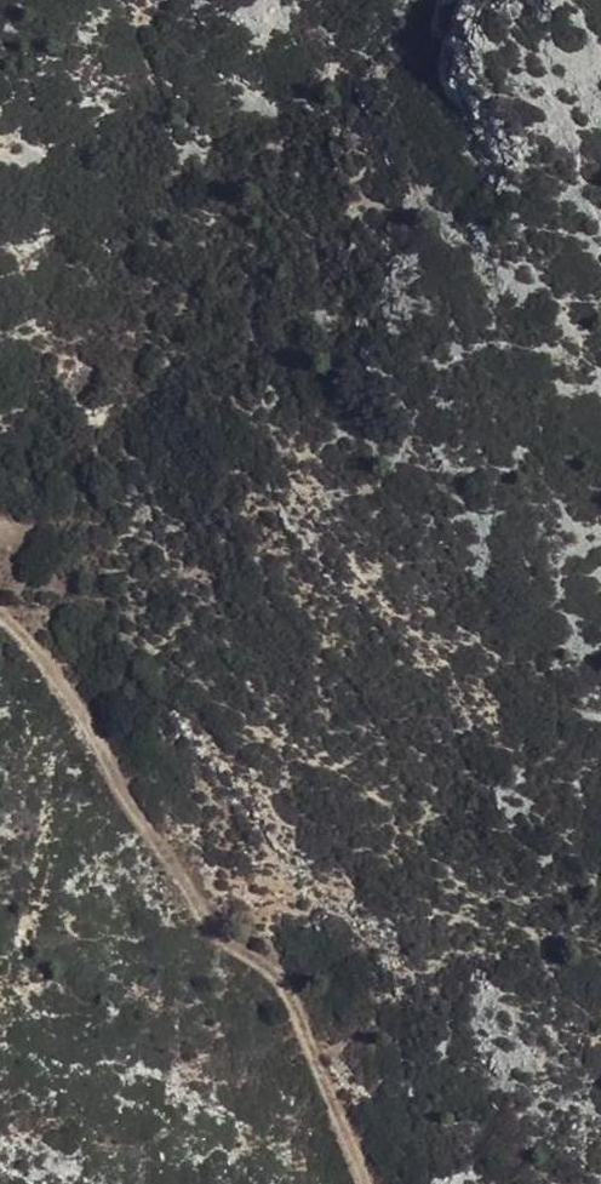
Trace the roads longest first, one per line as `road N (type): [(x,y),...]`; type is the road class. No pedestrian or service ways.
road 1 (track): [(389,1183),(308,993),(223,910),(186,841),(21,610),(11,542)]

